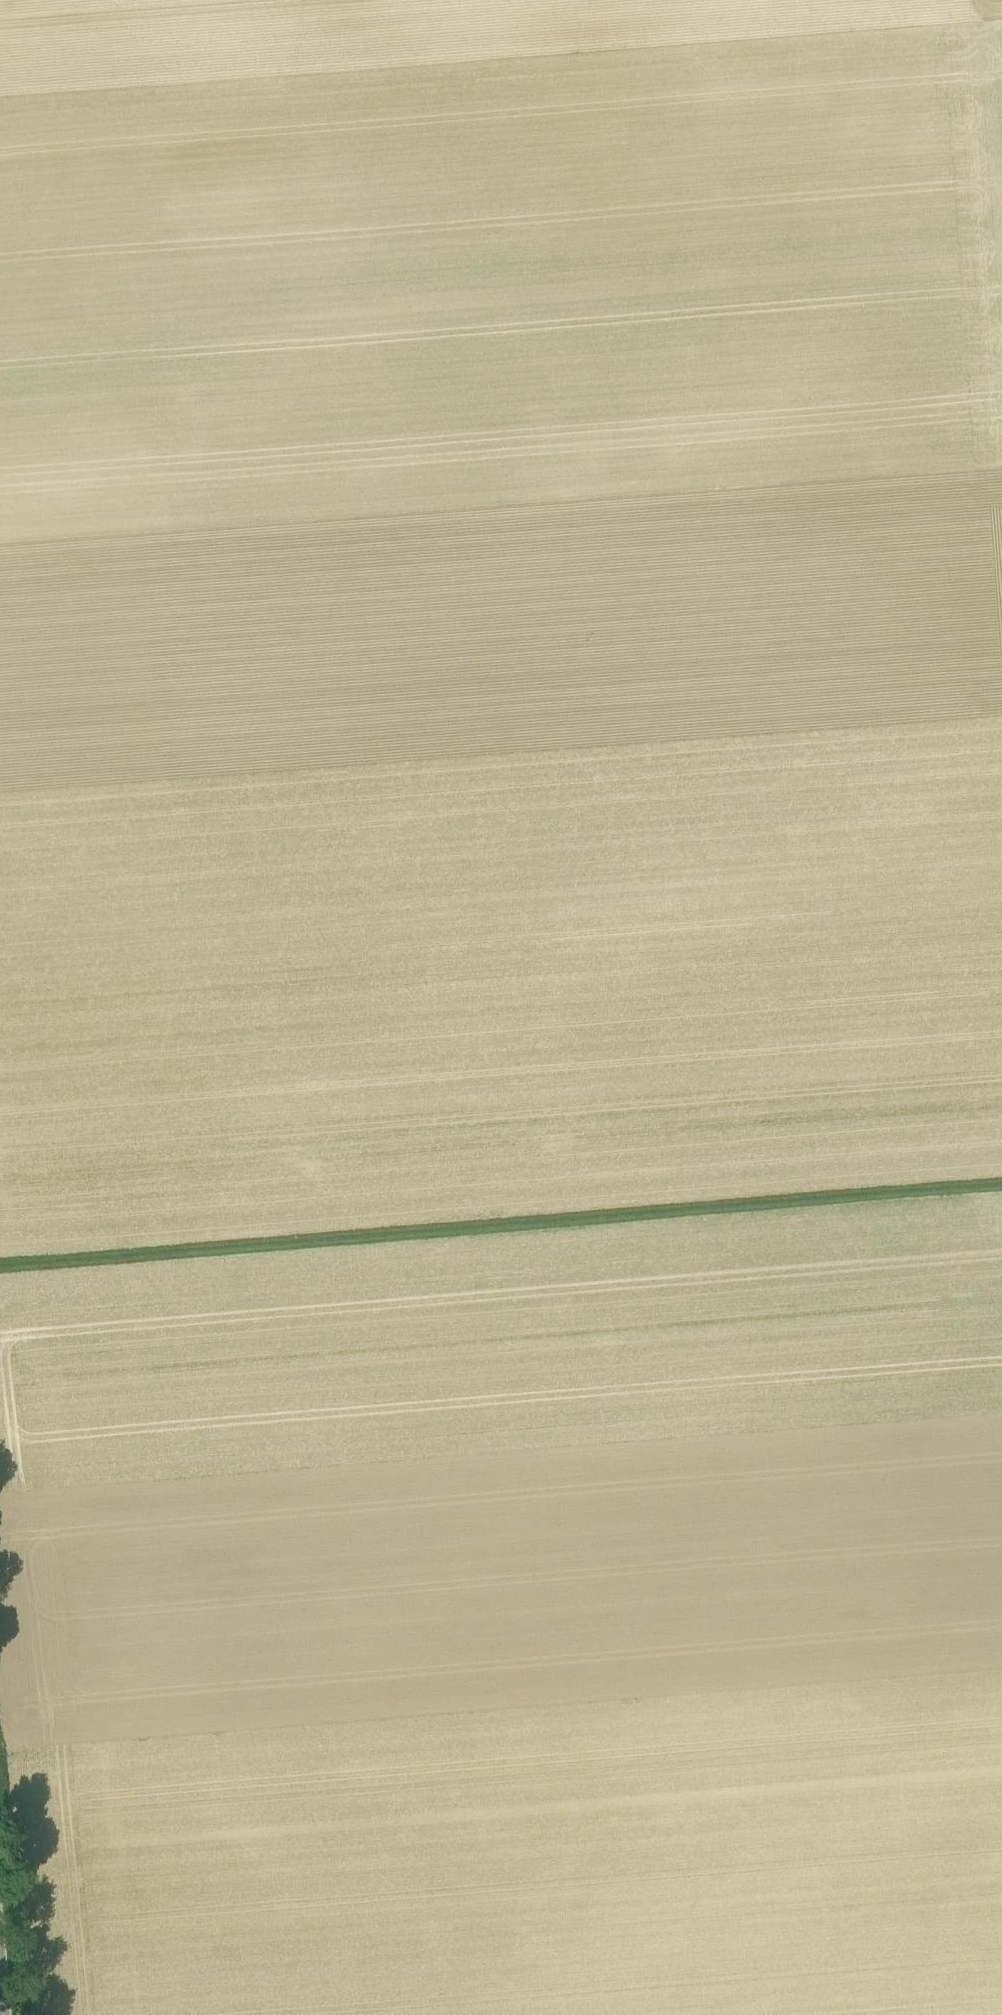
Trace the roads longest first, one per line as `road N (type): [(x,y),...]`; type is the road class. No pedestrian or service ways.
road 1 (track): [(0,1261),(1001,1200)]

